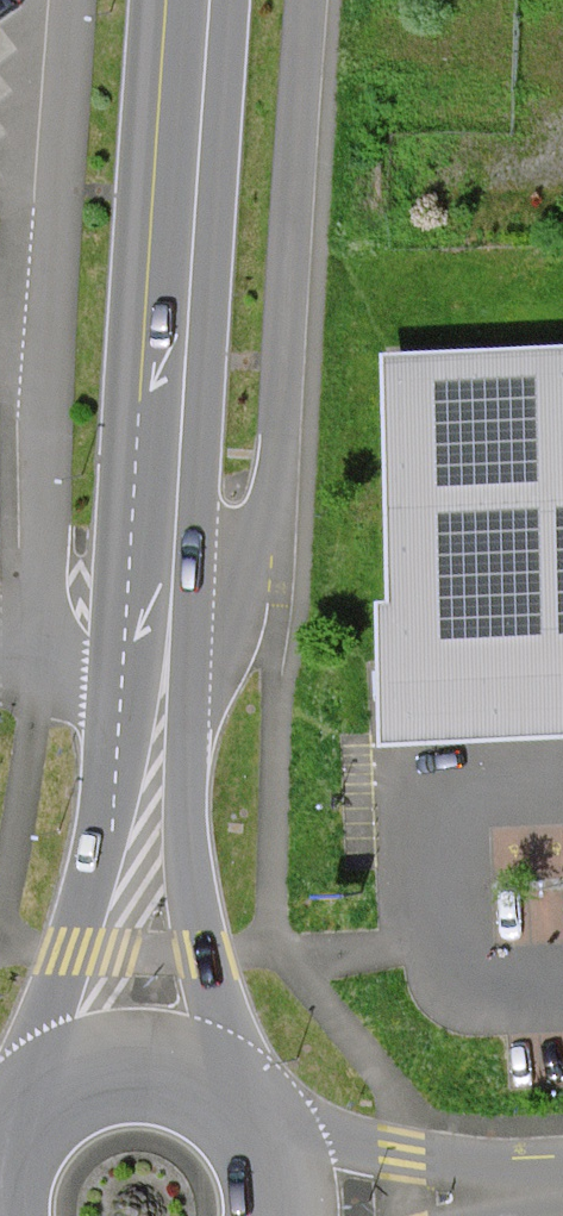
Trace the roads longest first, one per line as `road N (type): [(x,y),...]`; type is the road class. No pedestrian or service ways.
road 1 (unclassified): [(177,726),(208,699),(228,643),(278,421),(303,0)]
road 2 (primary): [(209,0),(168,622)]
road 3 (primary): [(168,622),(93,907),(30,1102)]
road 4 (primary): [(246,1100),(215,1025),(196,929),(177,726)]
road 5 (unclassified): [(523,1193),(257,1113)]
road 6 (primary): [(246,1100),(202,1072),(151,1059),(98,1063),(30,1102)]

